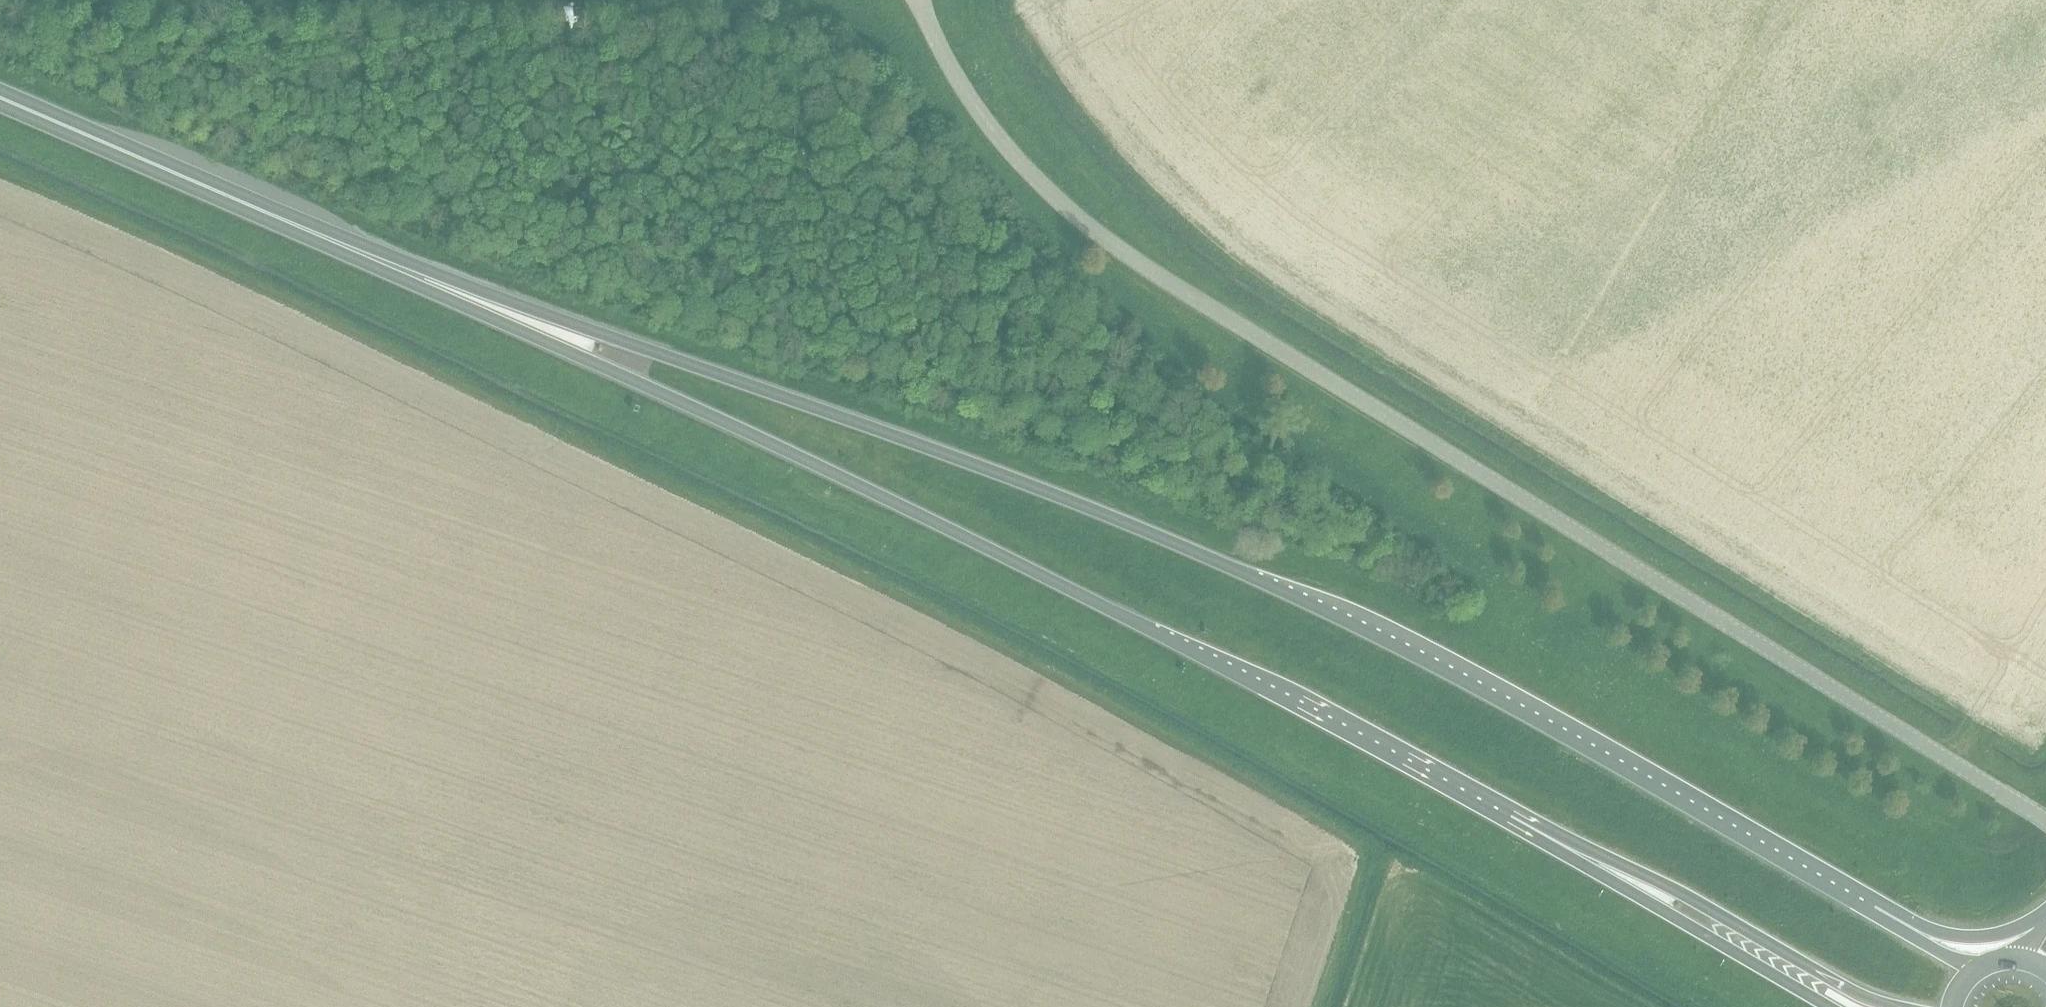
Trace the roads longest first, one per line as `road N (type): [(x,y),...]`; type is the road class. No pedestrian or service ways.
road 1 (trunk): [(1843,896),(1477,689),(1260,580),(698,366),(423,278)]
road 2 (unclassified): [(2045,818),(1103,240),(976,106),(920,0)]
road 3 (trunk): [(423,278),(1155,631),(1508,821)]
road 4 (trunk): [(0,98),(423,278)]
road 5 (trunk): [(1508,821),(1601,855),(1715,912)]
road 6 (trunk): [(1508,821),(1703,934)]
road 7 (primary): [(1715,912),(1893,1006)]
road 8 (primary): [(2045,914),(1985,936),(1902,930)]
road 9 (primary): [(1703,934),(1829,1006)]

